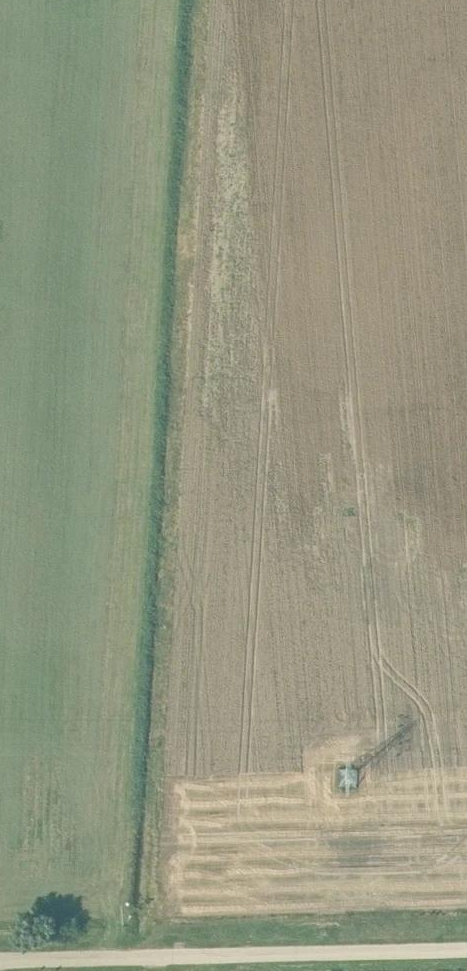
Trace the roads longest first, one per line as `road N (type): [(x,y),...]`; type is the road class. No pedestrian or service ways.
road 1 (unclassified): [(0,960),(466,949)]

